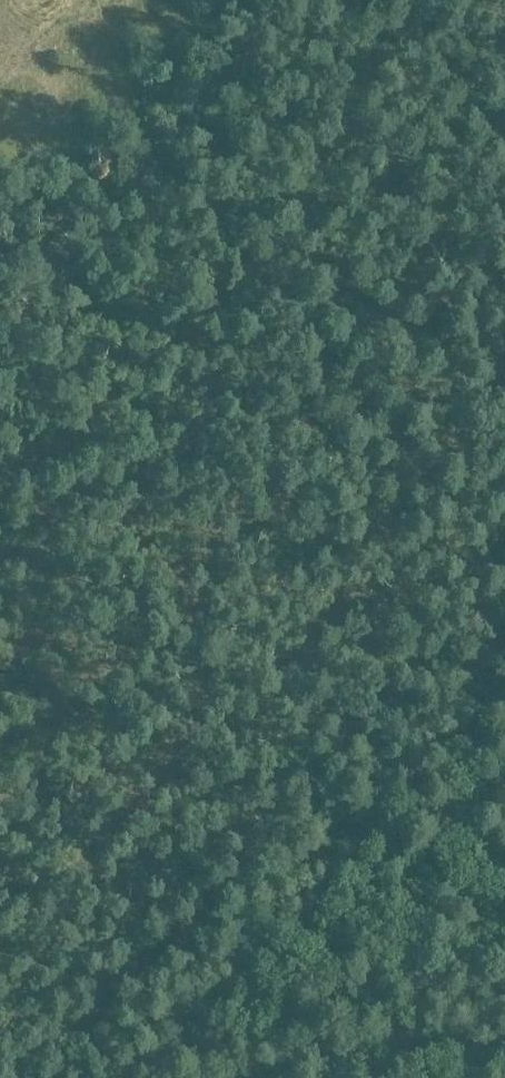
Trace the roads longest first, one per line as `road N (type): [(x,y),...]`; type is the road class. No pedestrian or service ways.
road 1 (track): [(504,575),(158,159)]
road 2 (track): [(160,1077),(504,675)]
road 3 (track): [(284,0),(0,352)]

